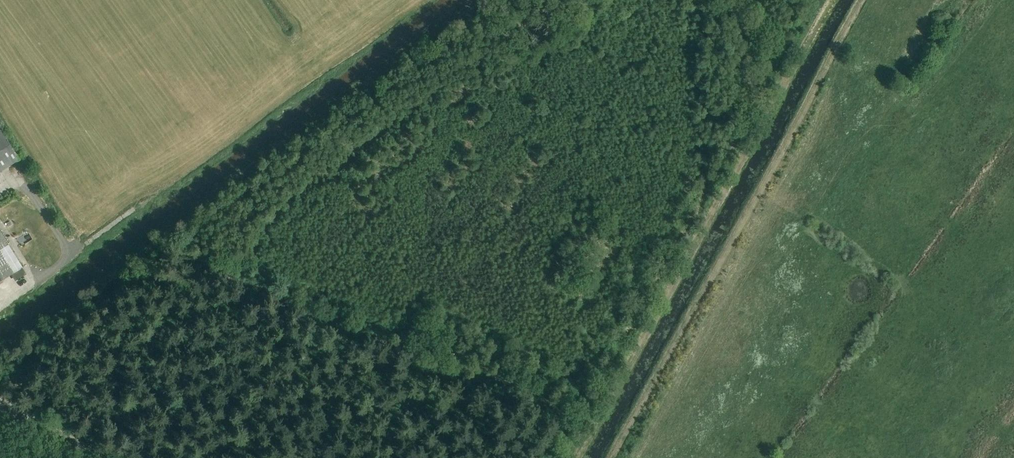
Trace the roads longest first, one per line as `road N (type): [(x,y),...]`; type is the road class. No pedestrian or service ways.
road 1 (track): [(0,349),(470,0)]
road 2 (track): [(613,457),(865,0)]
road 3 (track): [(827,0),(577,457)]

